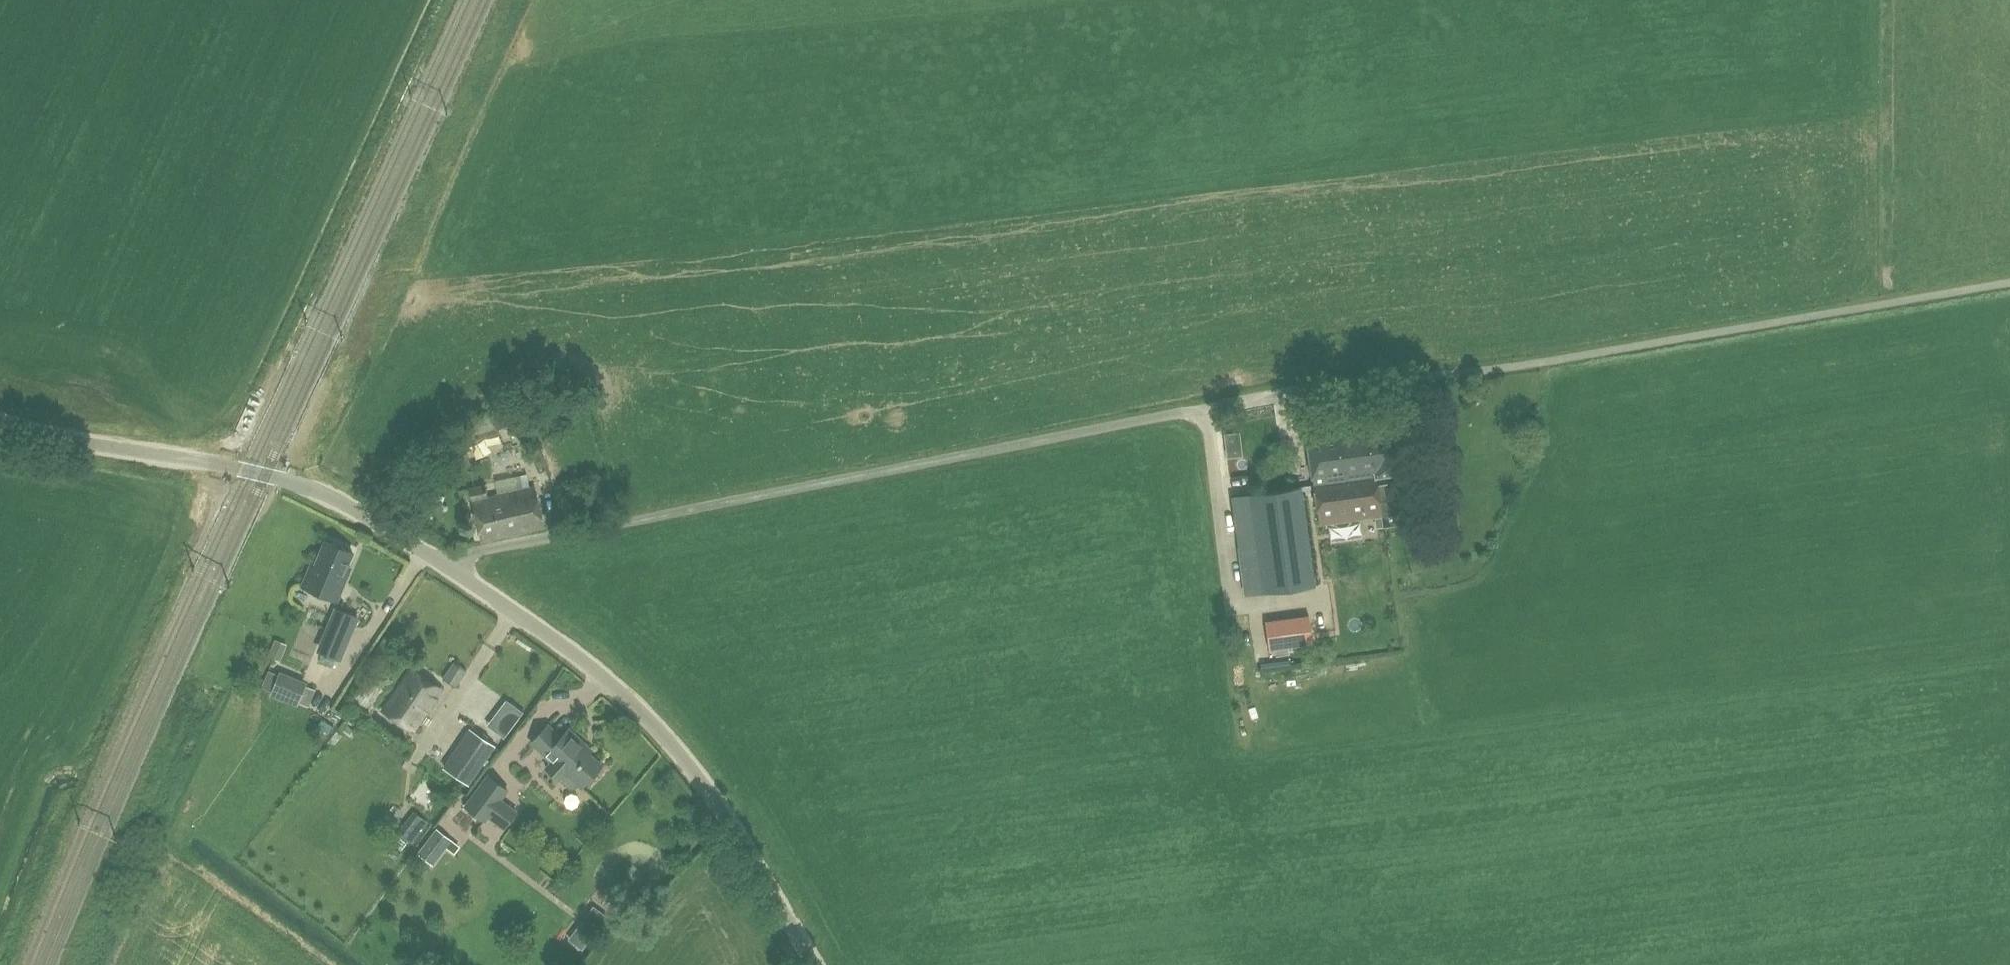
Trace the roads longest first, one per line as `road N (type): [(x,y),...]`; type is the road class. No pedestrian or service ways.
road 1 (unclassified): [(449,567),(518,543),(1071,433),(2009,282)]
road 2 (unclassified): [(814,964),(706,785),(656,726),(600,673),(449,567)]
road 3 (unclassified): [(449,567),(311,489),(266,475),(0,423)]

